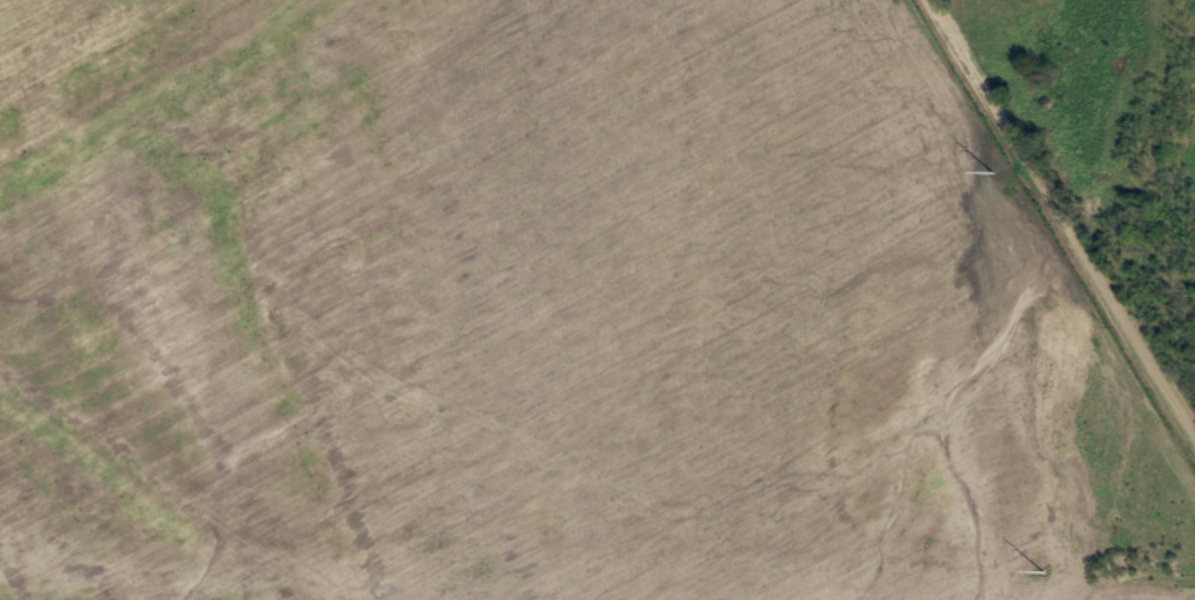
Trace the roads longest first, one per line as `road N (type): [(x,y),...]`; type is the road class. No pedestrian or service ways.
road 1 (residential): [(1194,433),(932,0)]
road 2 (residential): [(352,0),(0,210)]

